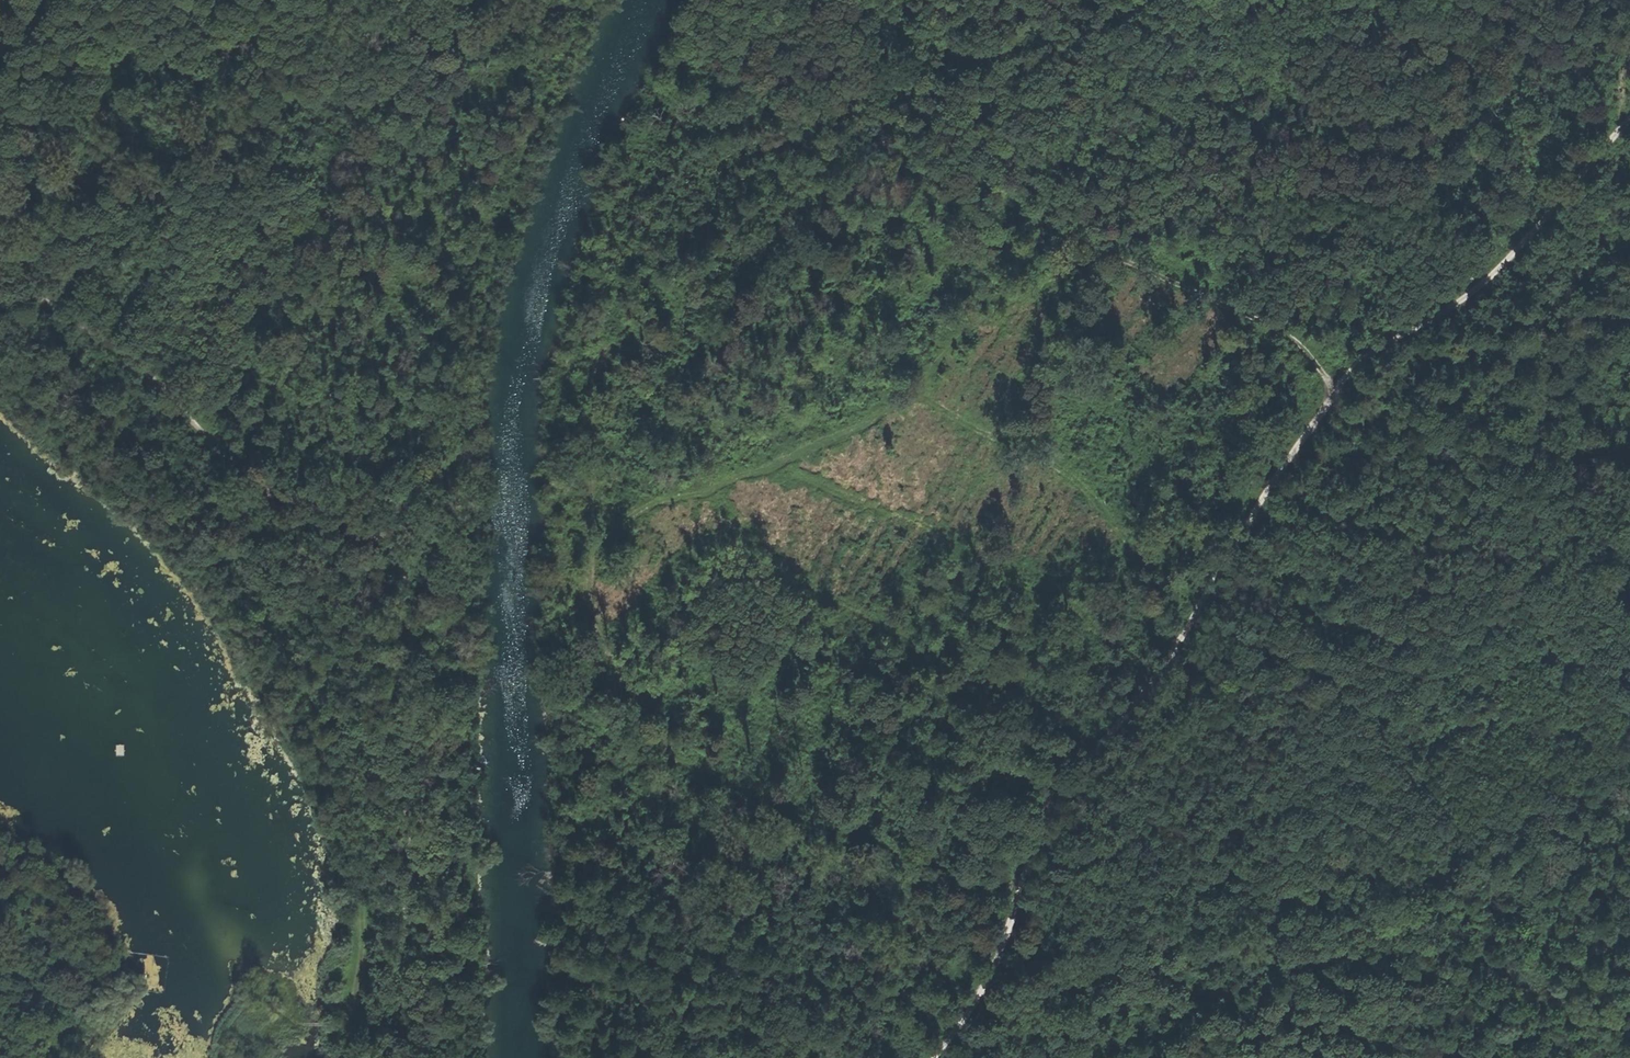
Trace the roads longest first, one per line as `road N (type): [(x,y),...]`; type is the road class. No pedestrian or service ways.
road 1 (track): [(933,1057),(953,1035),(1062,809),(1212,602),(1320,407),(1467,300),(1629,137)]
road 2 (track): [(407,1057),(380,687),(404,574),(369,529),(189,423),(40,289),(0,98)]
road 3 (track): [(724,63),(1295,340),(1322,371),(1320,407)]

